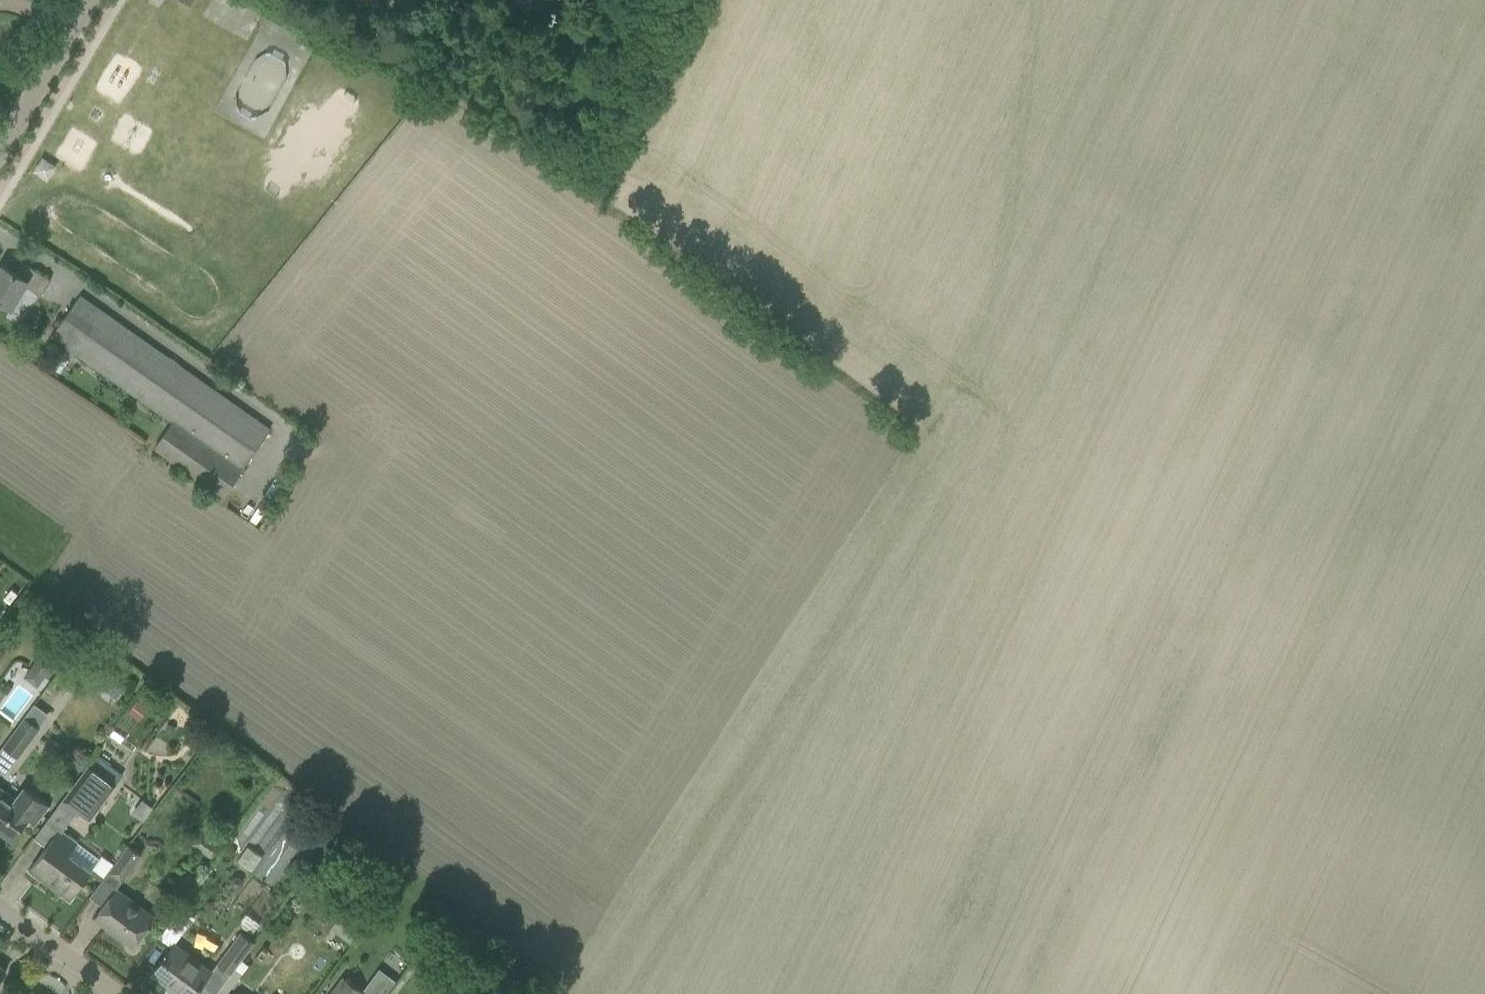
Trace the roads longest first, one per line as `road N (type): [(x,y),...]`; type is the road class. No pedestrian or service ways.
road 1 (unclassified): [(0,143),(89,0)]
road 2 (residential): [(108,993),(0,912)]

